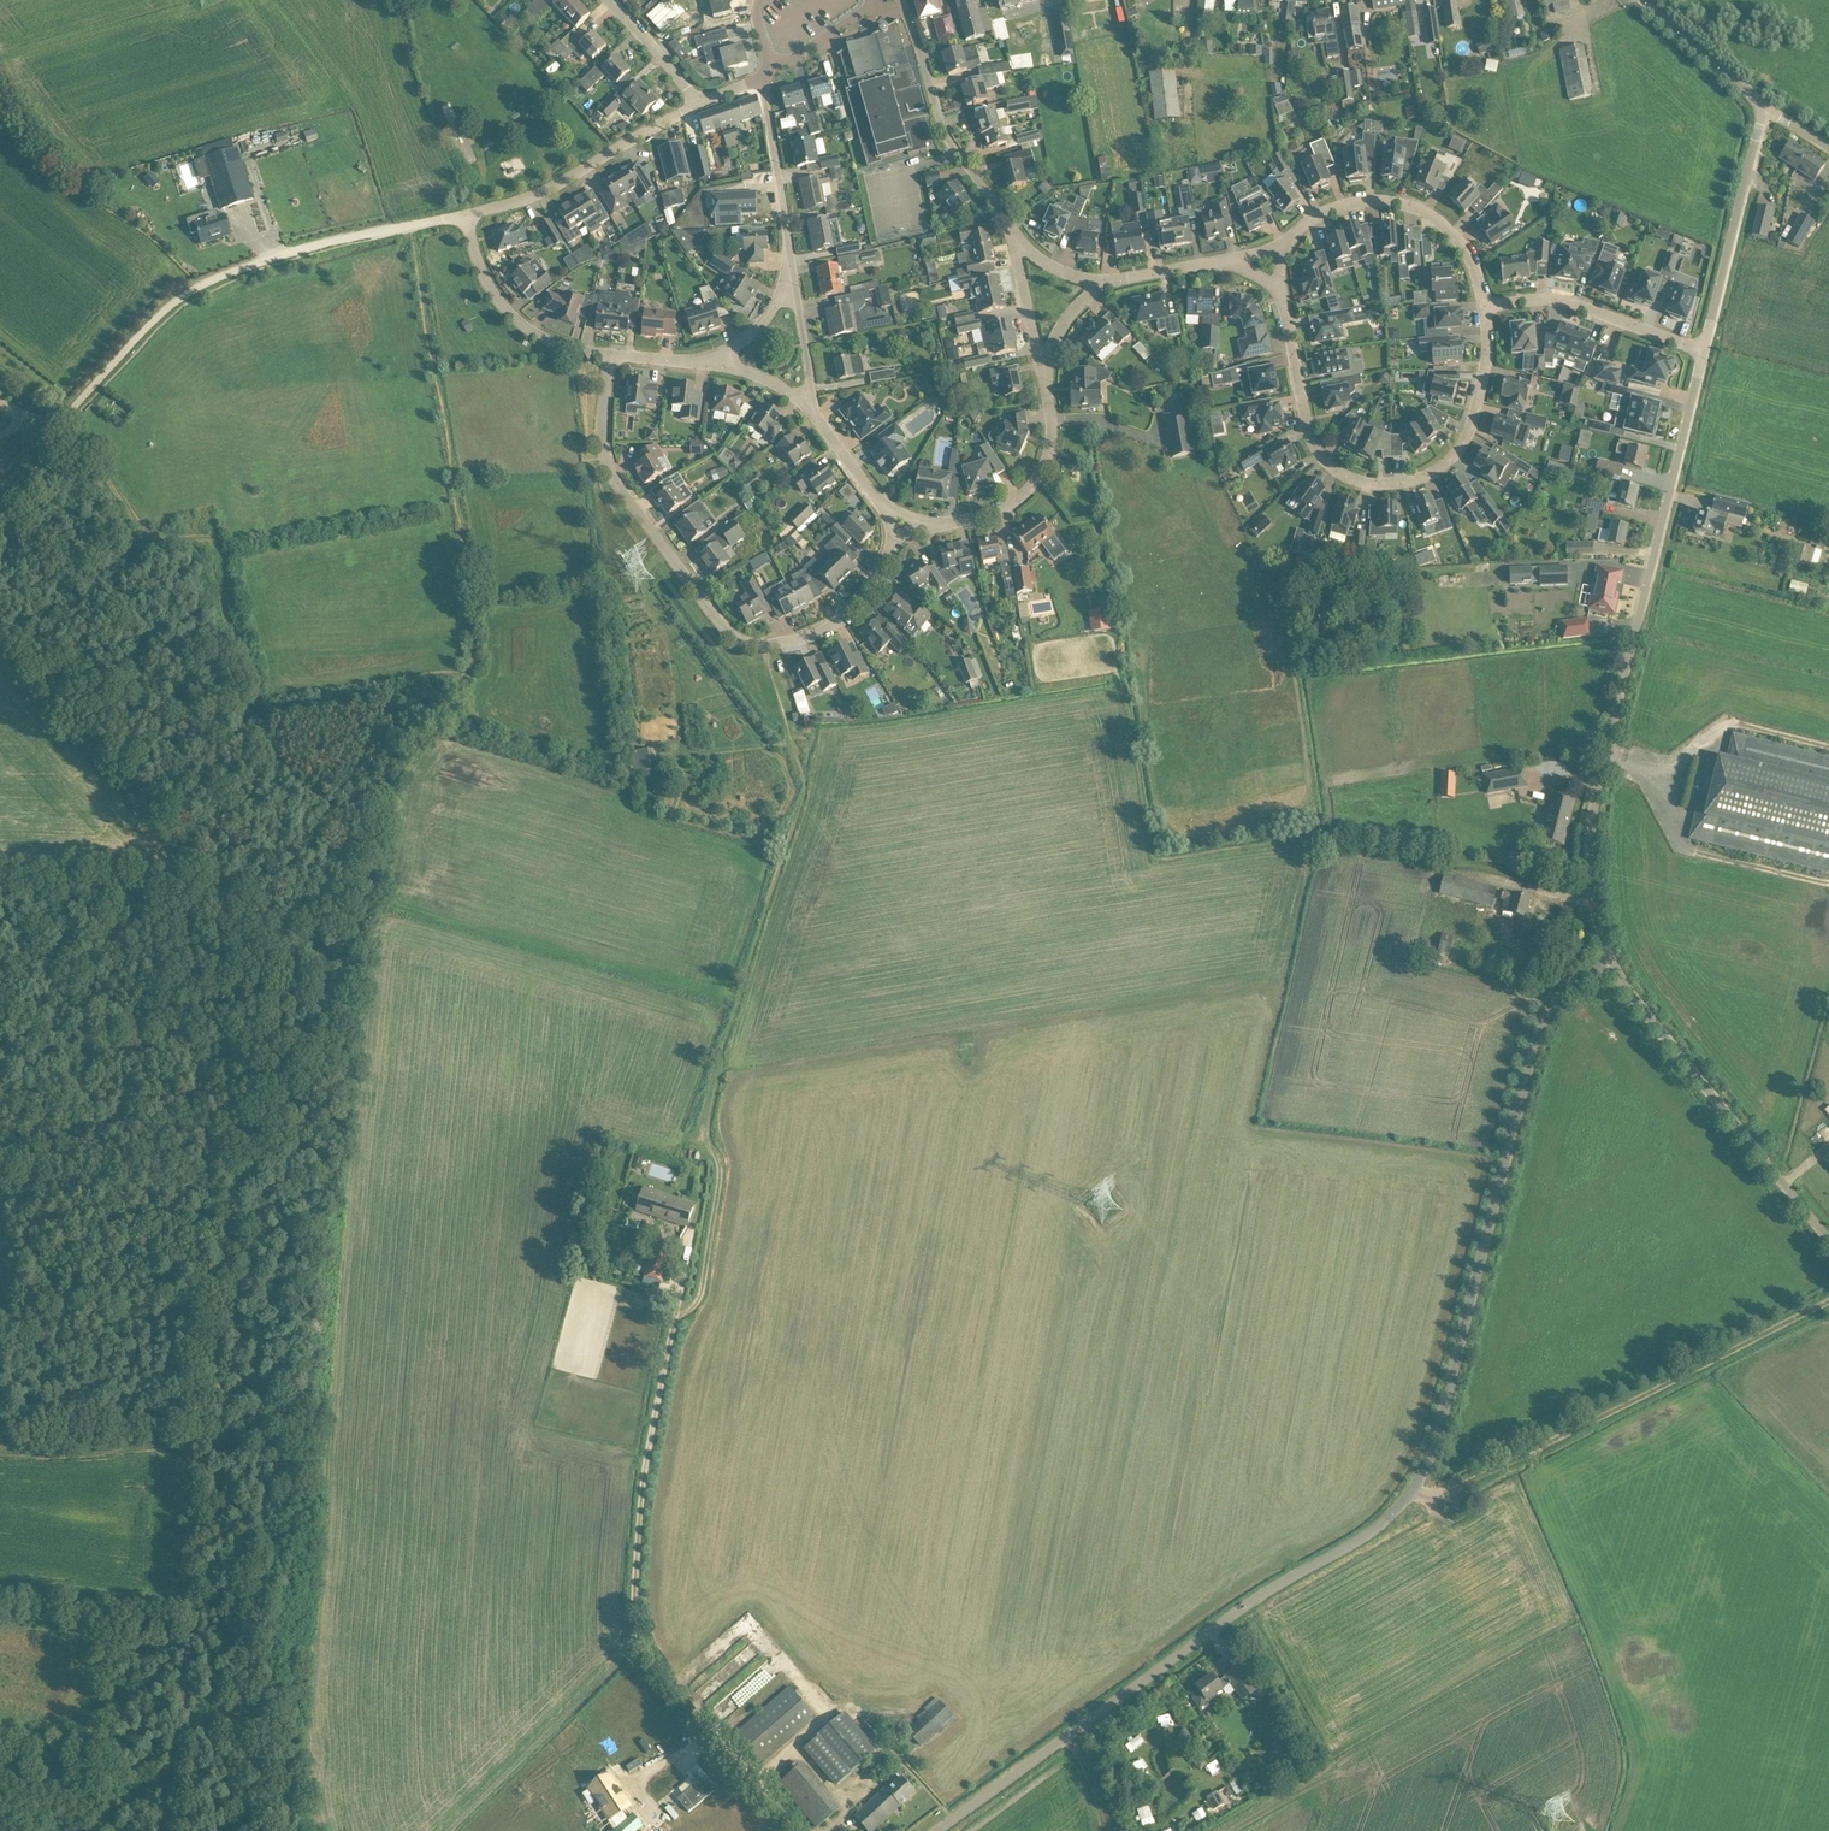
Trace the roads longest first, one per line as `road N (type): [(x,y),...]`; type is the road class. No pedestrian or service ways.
road 1 (track): [(179,1738),(189,1625),(190,1444),(275,1015),(271,950),(0,645)]
road 2 (unclassified): [(937,1830),(1244,1607),(1375,1529),(1411,1492),(1439,1428),(1537,1036),(1563,994),(1612,962)]
road 3 (unclassified): [(1612,962),(1591,887),(1593,812),(1704,350)]
road 4 (track): [(676,1317),(696,1303),(703,1284),(720,1177),(705,1142),(712,1091),(805,794),(791,740)]
road 5 (unclassified): [(797,1830),(659,1669),(638,1628),(644,1478),(676,1317)]
road 6 (residential): [(900,525),(885,563),(839,621),(789,642),(739,641),(603,460),(607,355)]
road 7 (unclassified): [(0,490),(163,311),(192,289),(317,245),(441,220)]
road 8 (residential): [(1486,306),(1484,383),(1460,448),(1419,480),(1388,484),(1340,474),(1321,458),(1304,420),(1278,291)]
road 9 (track): [(1411,1492),(1431,1499),(1498,1469),(1828,1300)]
road 10 (unclassified): [(1828,1240),(1612,962)]
road 11 (residential): [(1282,245),(1343,205),(1381,200),(1422,208),(1462,240),(1486,306)]
road 12 (residential): [(901,0),(941,124),(1006,217),(1013,245)]
road 13 (residential): [(697,107),(537,194),(466,214)]
road 14 (residential): [(1044,378),(1049,453),(1033,487),(982,519),(900,525)]
road 15 (unclassified): [(1704,350),(1765,106)]
road 16 (track): [(0,1204),(241,1184)]
road 17 (residential): [(1486,306),(1559,301),(1704,350)]
road 18 (residential): [(607,355),(538,335),(515,316),(490,281),(466,214)]
road 19 (residential): [(792,276),(766,77)]
road 20 (track): [(0,1452),(190,1444)]
road 21 (unclassified): [(1765,106),(1647,0)]
road 22 (residential): [(900,525),(847,464),(815,410)]
road 23 (residential): [(697,107),(607,0)]
road 24 (residential): [(1013,245),(1044,378)]
road 25 (residential): [(815,410),(792,276)]
road 26 (residential): [(1100,283),(1230,262)]
road 27 (residential): [(869,0),(766,77)]

